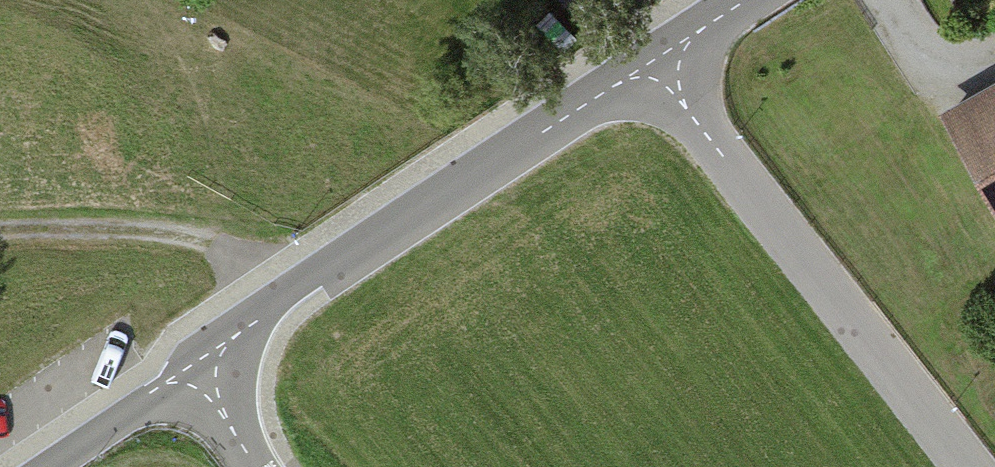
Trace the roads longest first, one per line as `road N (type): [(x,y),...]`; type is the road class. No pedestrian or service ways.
road 1 (residential): [(202,376),(243,330),(305,282),(625,79),(663,70)]
road 2 (residential): [(971,466),(663,70)]
road 3 (residential): [(47,466),(152,395),(202,376)]

